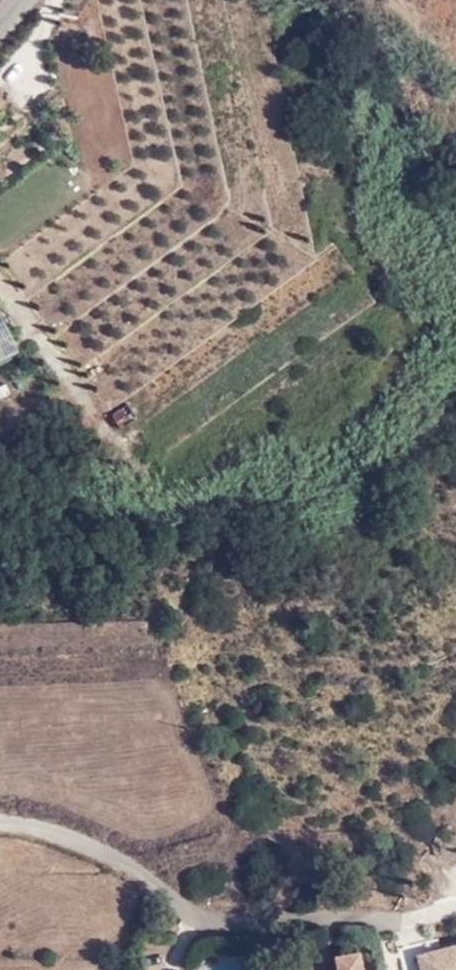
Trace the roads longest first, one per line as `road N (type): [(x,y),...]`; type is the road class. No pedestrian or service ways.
road 1 (residential): [(0,822),(98,845),(200,916),(230,924),(396,920)]

